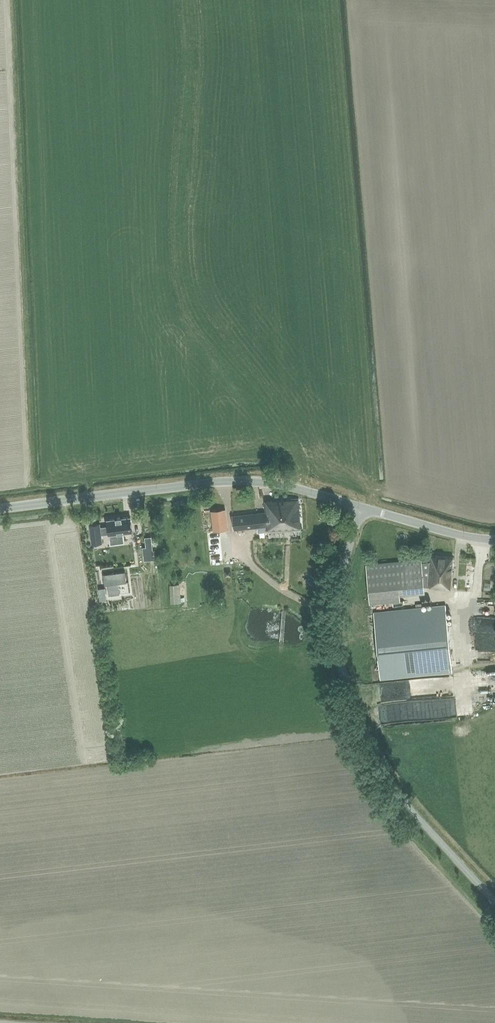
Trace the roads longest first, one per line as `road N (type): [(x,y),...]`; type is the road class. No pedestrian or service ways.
road 1 (track): [(192,0),(185,274),(198,321),(298,445),(309,493)]
road 2 (unclassified): [(494,899),(389,779),(349,686),(340,604),(360,507)]
road 3 (unclassified): [(0,509),(217,482),(279,487),(360,507)]
road 4 (unclassified): [(494,539),(360,507)]

